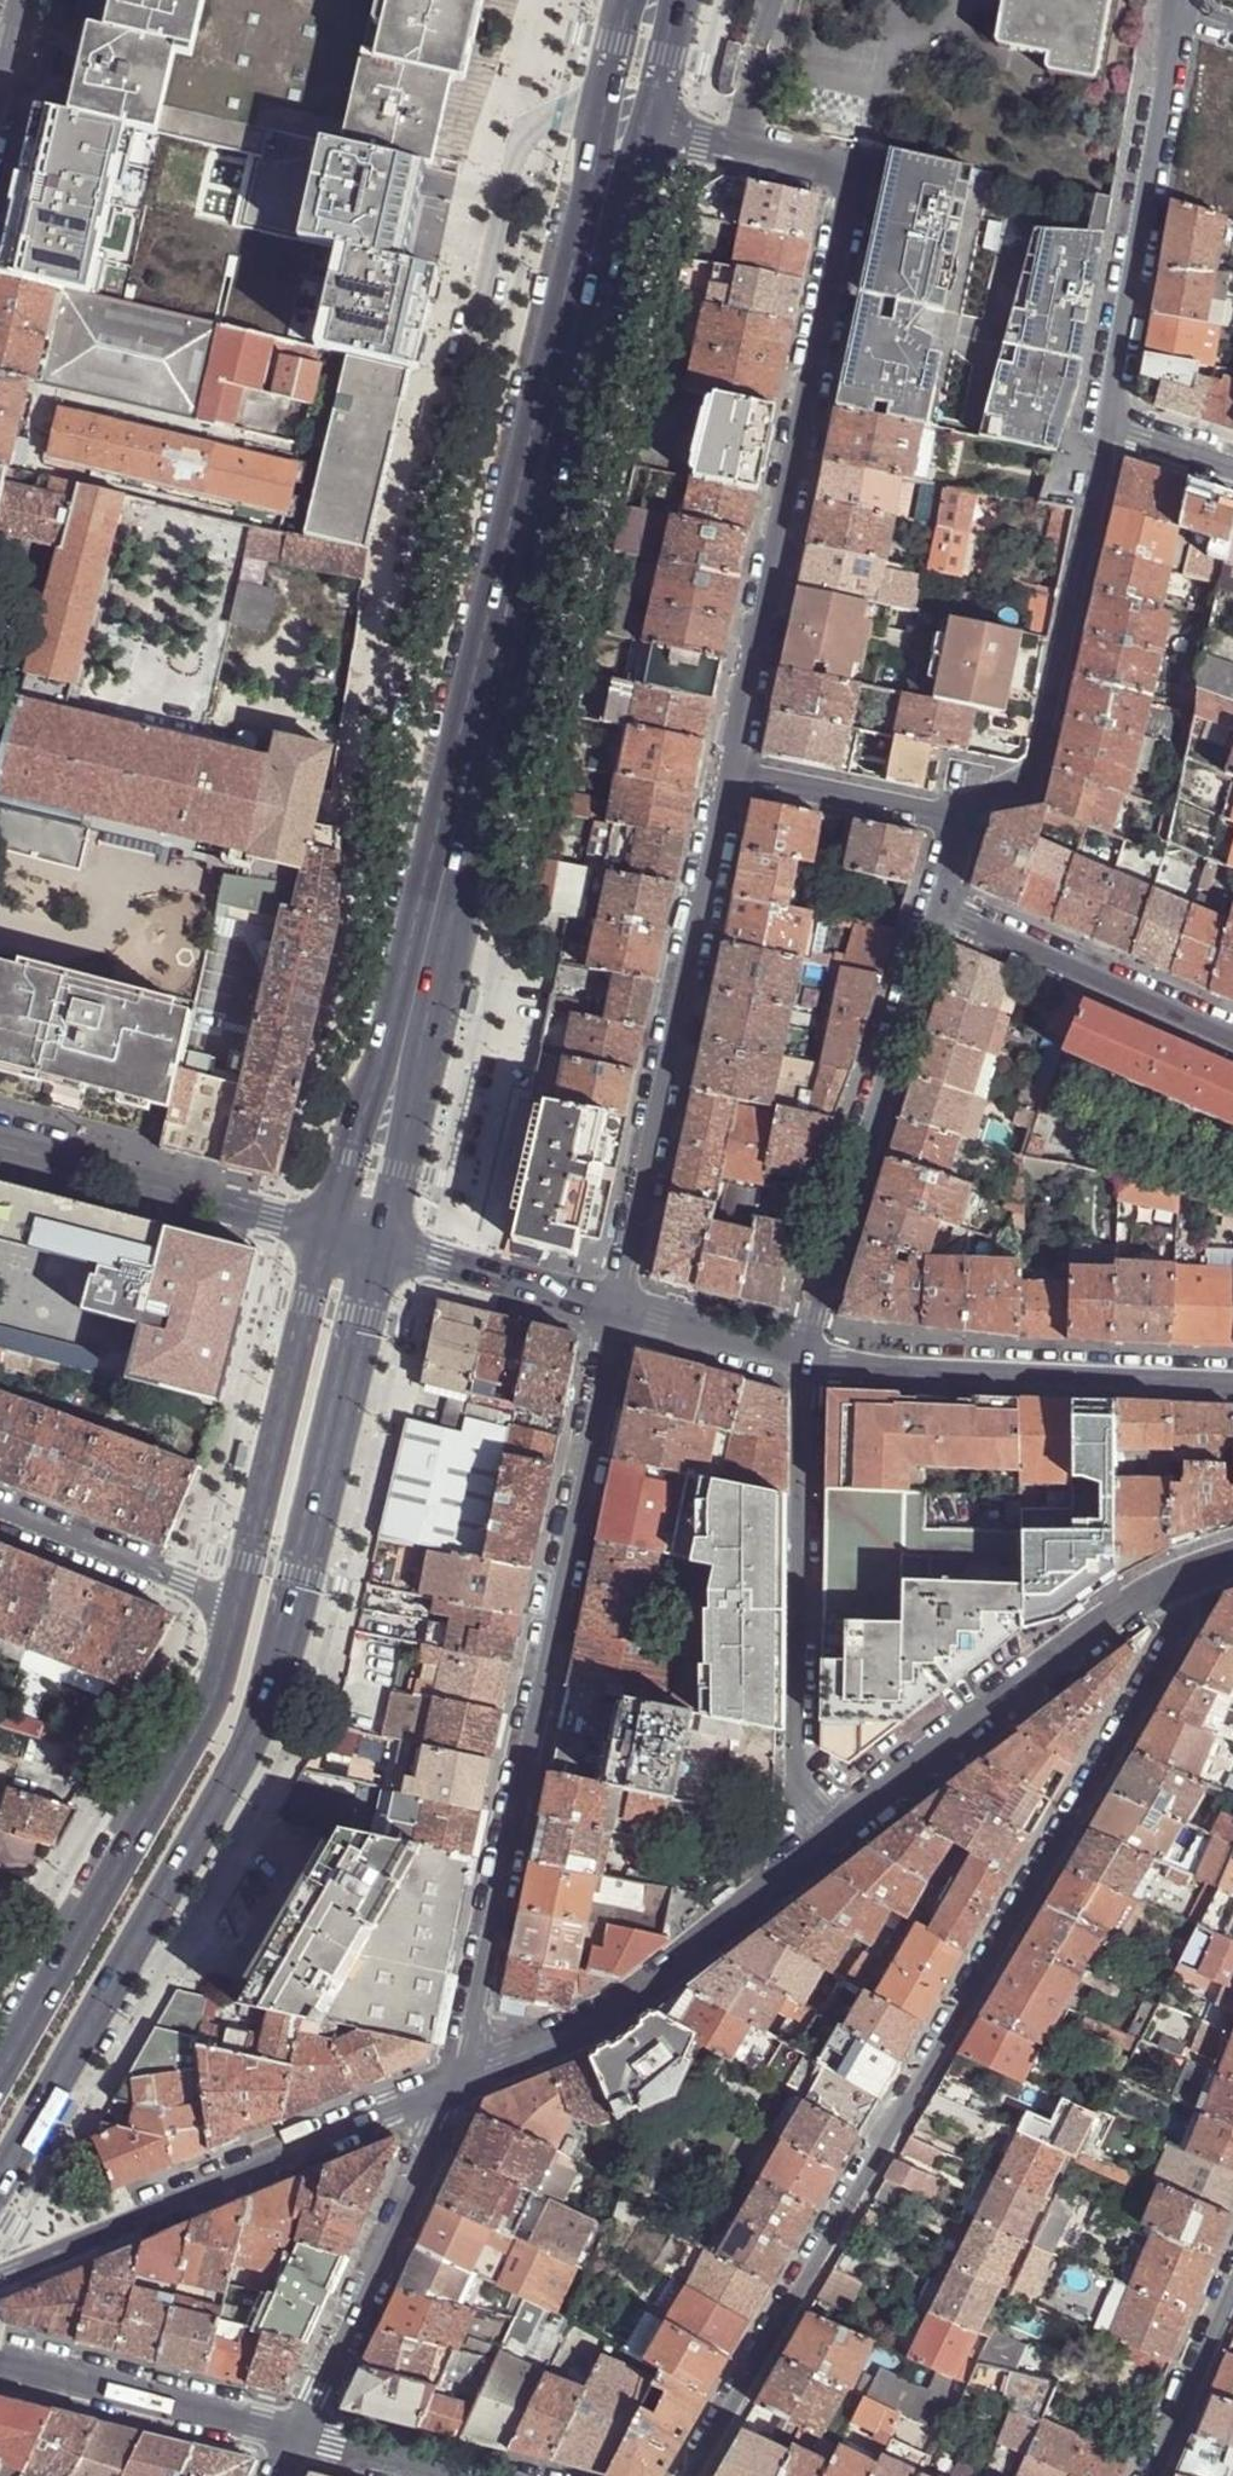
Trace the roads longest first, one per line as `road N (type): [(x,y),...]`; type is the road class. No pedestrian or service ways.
road 1 (residential): [(1194,1572),(1185,1617),(685,2475)]
road 2 (secondary): [(0,2185),(275,1680),(379,1245)]
road 3 (secondary): [(398,1059),(605,195)]
road 4 (residential): [(730,773),(862,178),(651,130)]
road 5 (residential): [(460,2083),(616,1307)]
road 6 (residential): [(616,1307),(730,773)]
road 7 (secondary): [(237,1606),(212,1698),(0,2075)]
road 8 (residential): [(806,1357),(800,1866)]
road 9 (residential): [(0,2277),(460,2083)]
road 10 (residential): [(800,1866),(1121,1612),(1194,1572)]
road 11 (residential): [(938,908),(806,1357)]
road 12 (residential): [(1108,429),(1040,753),(962,824)]
road 13 (residential): [(1232,1381),(806,1357)]
road 14 (residential): [(1178,11),(1108,429)]
road 15 (residential): [(460,2083),(587,2030),(800,1866)]
road 16 (residential): [(460,2083),(298,2434)]
road 17 (secondary): [(327,1232),(237,1606)]
road 18 (residential): [(327,1232),(0,1152)]
road 19 (residential): [(938,908),(1232,1037)]
road 20 (residential): [(0,2366),(298,2434)]
road 21 (residential): [(0,1513),(237,1606)]
road 22 (residential): [(616,1307),(379,1245)]
road 23 (residential): [(962,824),(730,773)]
road 24 (residential): [(1151,2475),(1232,2281)]
road 25 (secondary): [(624,0),(599,126),(605,195)]
road 26 (residential): [(806,1357),(616,1307)]
road 27 (secondary): [(379,1245),(398,1170),(398,1059)]
road 28 (secondary): [(398,1059),(346,1158),(327,1232)]
road 29 (residential): [(298,2434),(470,2475)]
road 30 (secondary): [(651,130),(672,0)]
road 31 (residential): [(1108,429),(1232,469)]

